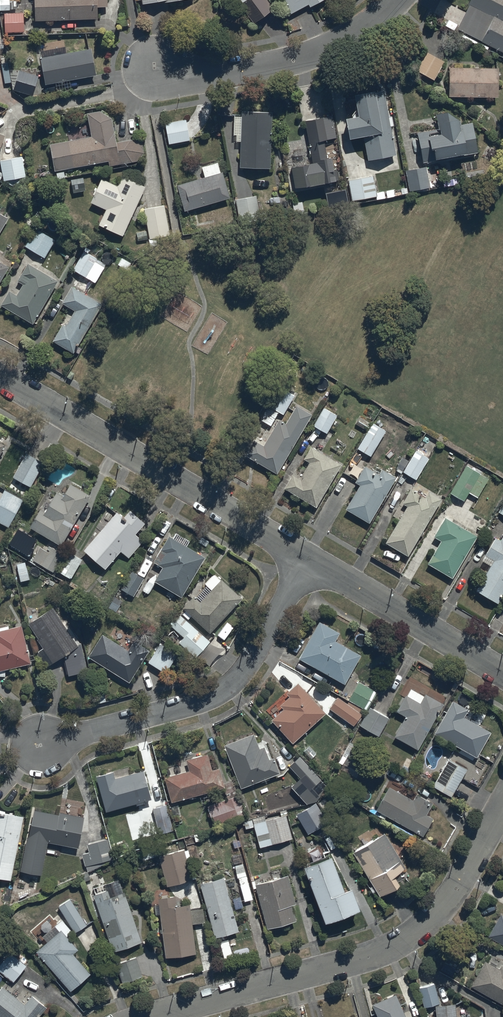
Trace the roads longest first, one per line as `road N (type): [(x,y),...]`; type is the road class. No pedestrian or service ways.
road 1 (residential): [(150,1016),(394,946),(447,904),(502,807)]
road 2 (residential): [(309,560),(0,376)]
road 3 (residential): [(309,560),(251,661),(215,696),(43,745)]
road 4 (residential): [(397,0),(359,31),(287,63),(206,74),(149,64)]
road 5 (residential): [(502,674),(309,560)]

